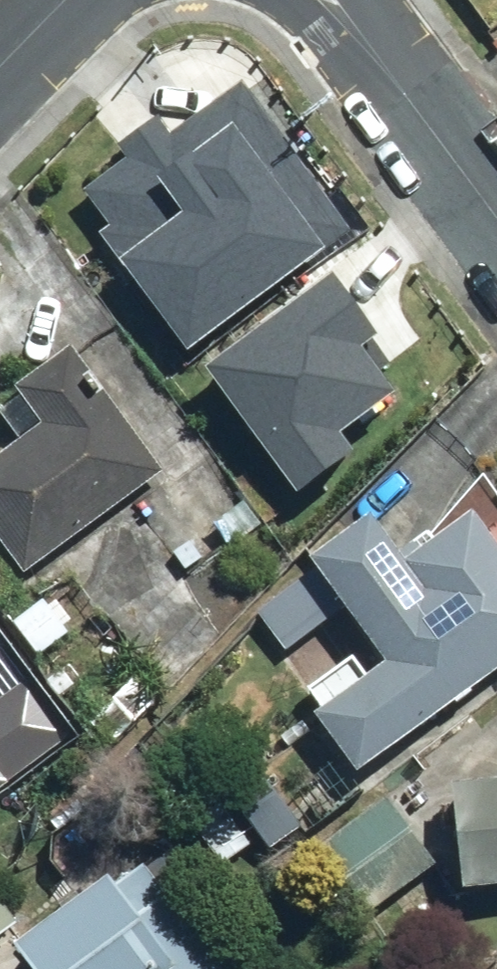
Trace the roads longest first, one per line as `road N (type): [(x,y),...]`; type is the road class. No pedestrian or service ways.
road 1 (residential): [(328,0),(496,224)]

